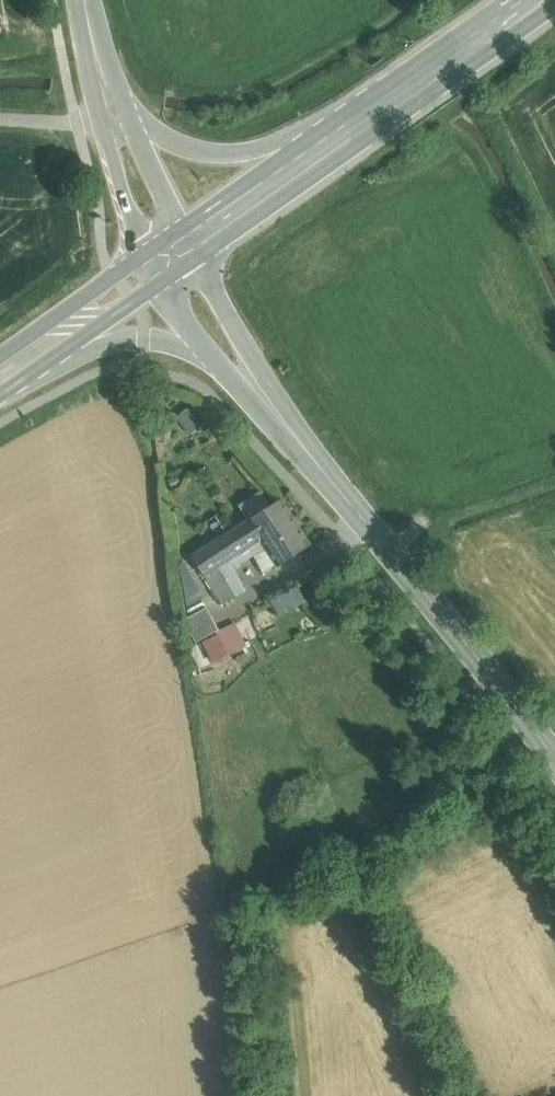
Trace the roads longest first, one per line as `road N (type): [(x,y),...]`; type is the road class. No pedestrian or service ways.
road 1 (secondary): [(554,760),(273,410)]
road 2 (tertiary): [(13,373),(115,342),(168,343),(221,369),(273,410)]
road 3 (secondary): [(334,139),(535,0)]
road 4 (tertiary): [(334,139),(211,151),(116,123)]
road 5 (secondary): [(172,256),(334,139)]
road 6 (secondary): [(13,373),(172,256)]
road 7 (secondary): [(273,410),(172,256)]
road 8 (tertiary): [(172,256),(116,123)]
road 9 (tertiary): [(116,123),(87,0)]

